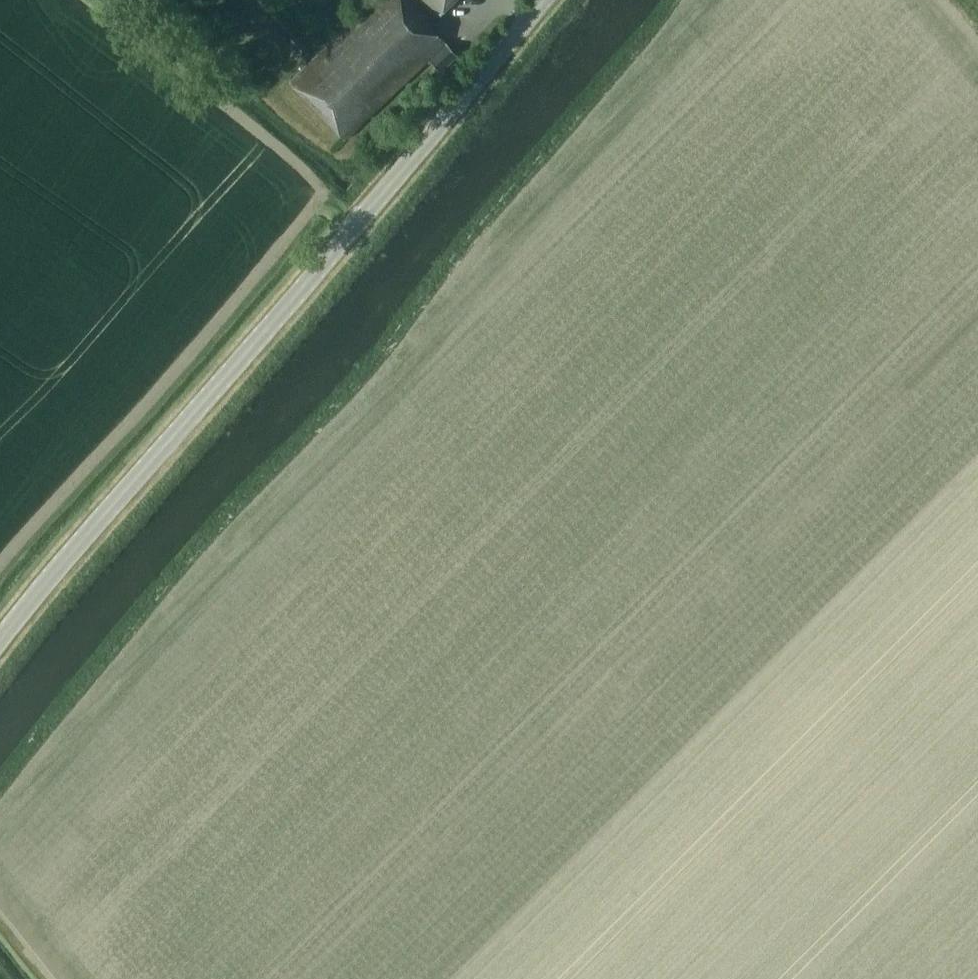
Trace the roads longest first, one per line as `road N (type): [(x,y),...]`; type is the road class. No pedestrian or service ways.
road 1 (tertiary): [(0,642),(159,444),(543,0)]

